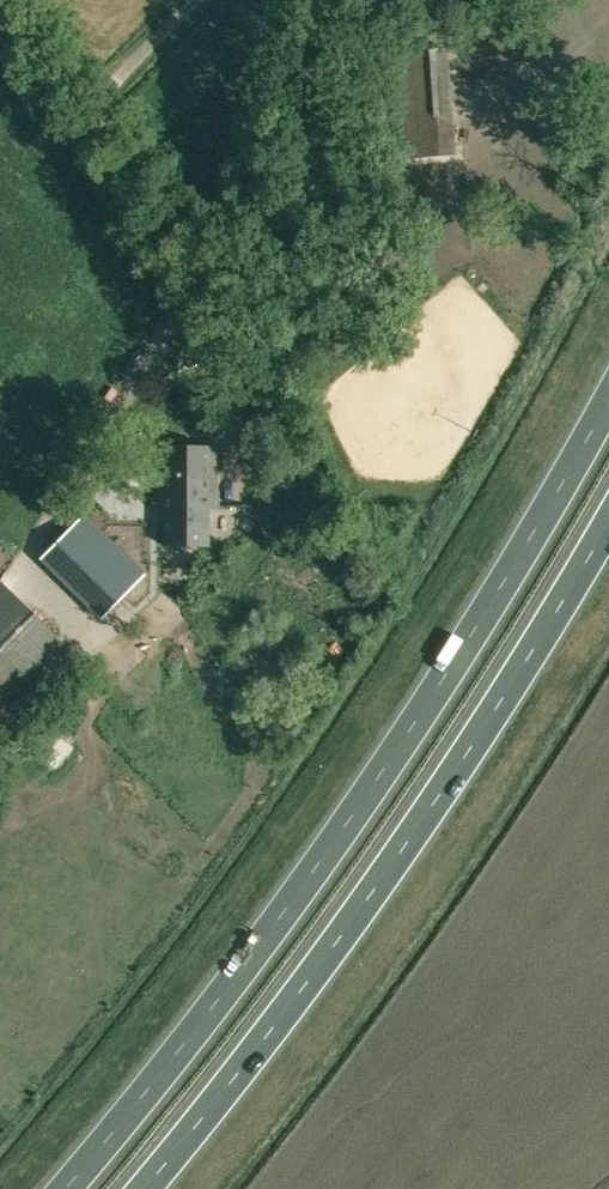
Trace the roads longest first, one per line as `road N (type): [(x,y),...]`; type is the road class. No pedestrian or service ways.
road 1 (trunk): [(608,403),(444,687),(268,933),(64,1188)]
road 2 (trunk): [(142,1188),(302,989),(608,519)]
road 3 (unclassified): [(218,281),(84,113),(193,0)]
road 4 (track): [(0,3),(84,113)]

